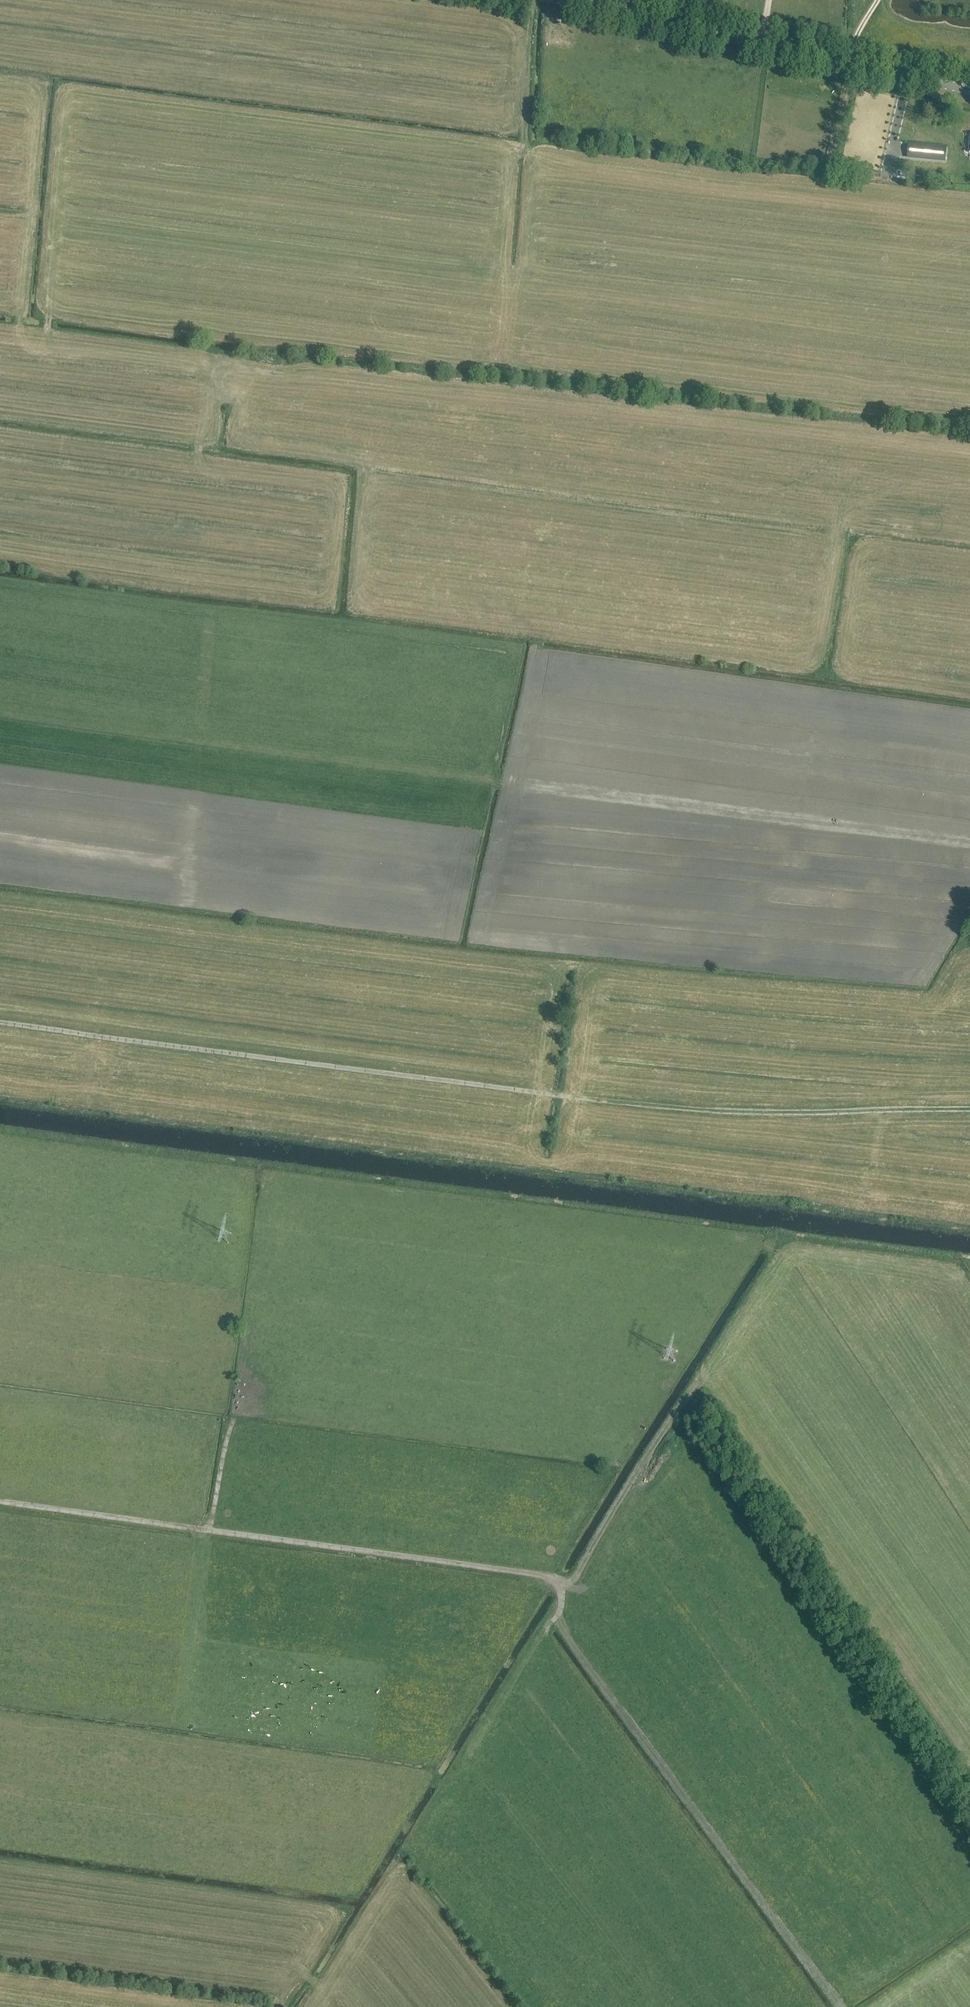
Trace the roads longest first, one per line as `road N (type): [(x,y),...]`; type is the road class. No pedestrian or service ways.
road 1 (tertiary): [(969,90),(578,0)]

